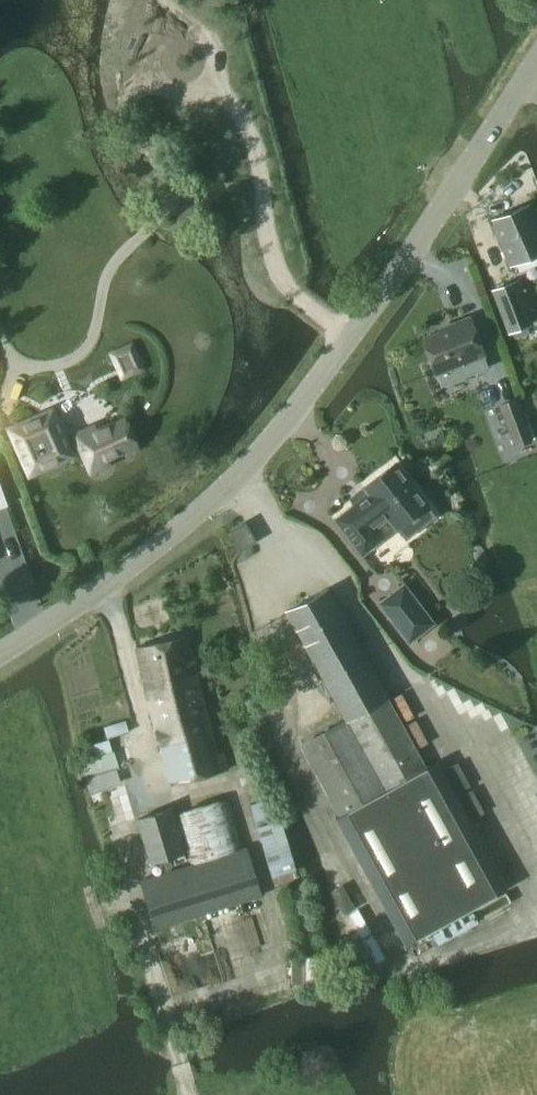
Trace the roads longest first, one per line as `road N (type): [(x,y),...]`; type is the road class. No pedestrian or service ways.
road 1 (tertiary): [(0,653),(121,573),(227,488),(460,187),(536,61)]

